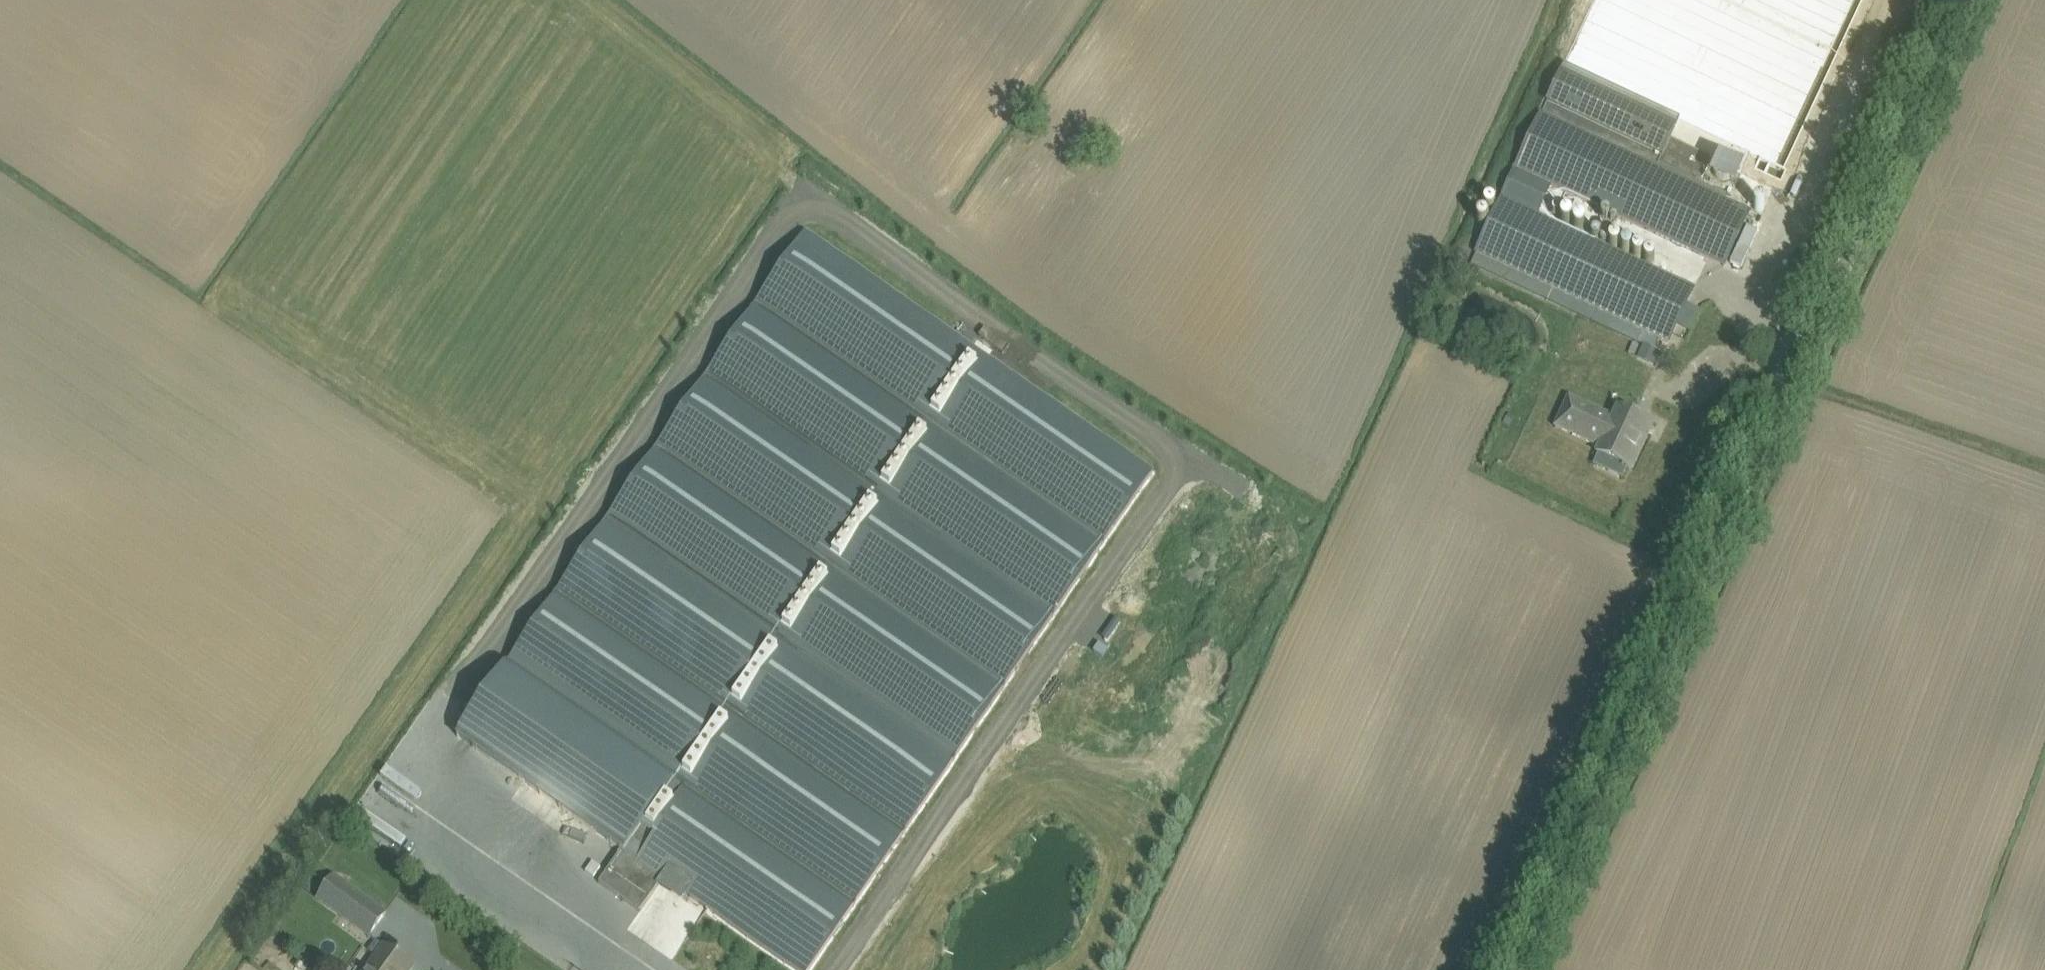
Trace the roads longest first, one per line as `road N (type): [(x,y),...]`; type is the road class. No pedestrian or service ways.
road 1 (unclassified): [(1505,969),(1947,0)]

